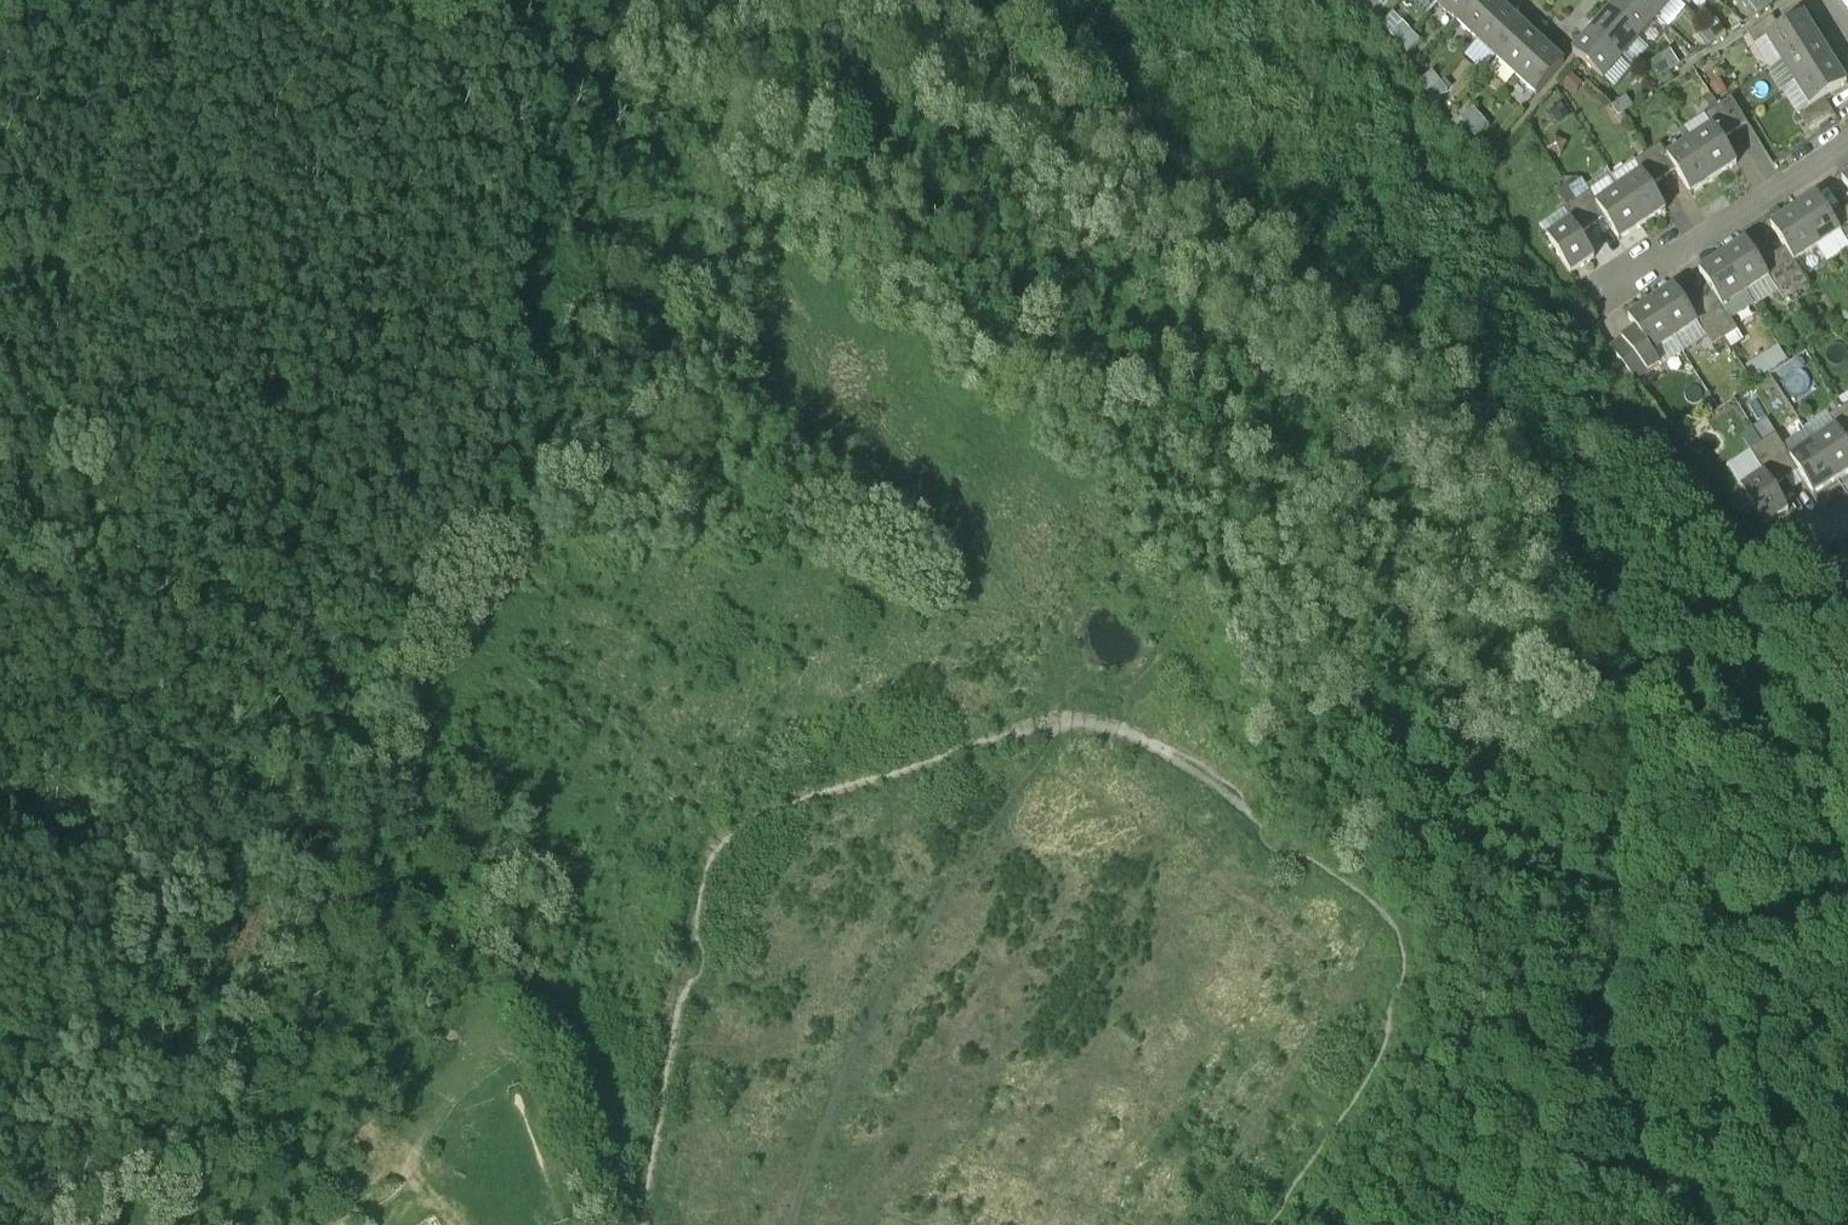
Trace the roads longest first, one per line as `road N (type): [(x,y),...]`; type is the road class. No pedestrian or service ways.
road 1 (residential): [(1627,276),(1847,139)]

